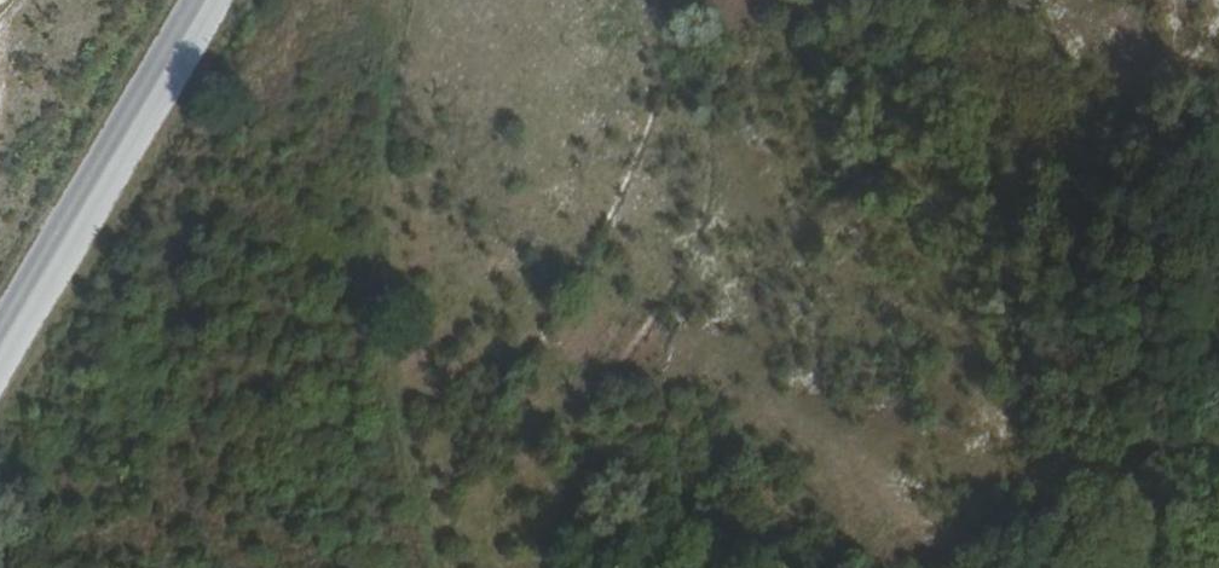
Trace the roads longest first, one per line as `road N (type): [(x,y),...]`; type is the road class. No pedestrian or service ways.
road 1 (track): [(574,488),(595,459),(698,401),(753,396),(876,454),(921,445),(976,461),(1092,469),(1218,445)]
road 2 (track): [(439,567),(414,522),(371,224),(401,0)]

